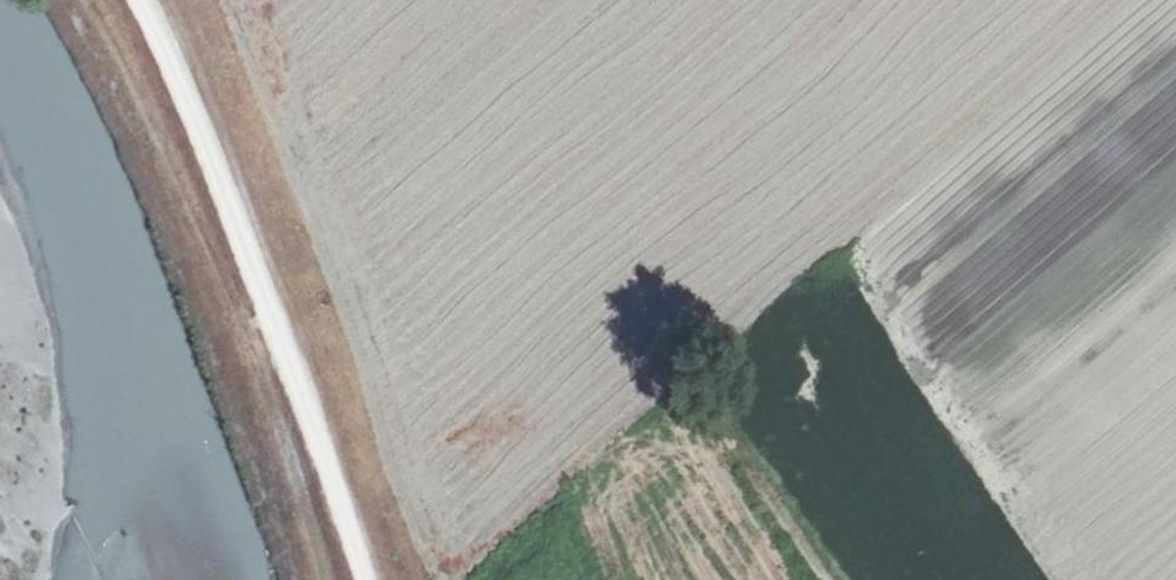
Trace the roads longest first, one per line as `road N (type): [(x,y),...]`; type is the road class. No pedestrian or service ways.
road 1 (track): [(226,0),(286,158),(325,233),(420,536),(438,566),(457,567),(585,452),(888,210),(1134,0)]
road 2 (track): [(362,579),(181,78),(141,0)]
road 3 (track): [(824,579),(729,435)]

